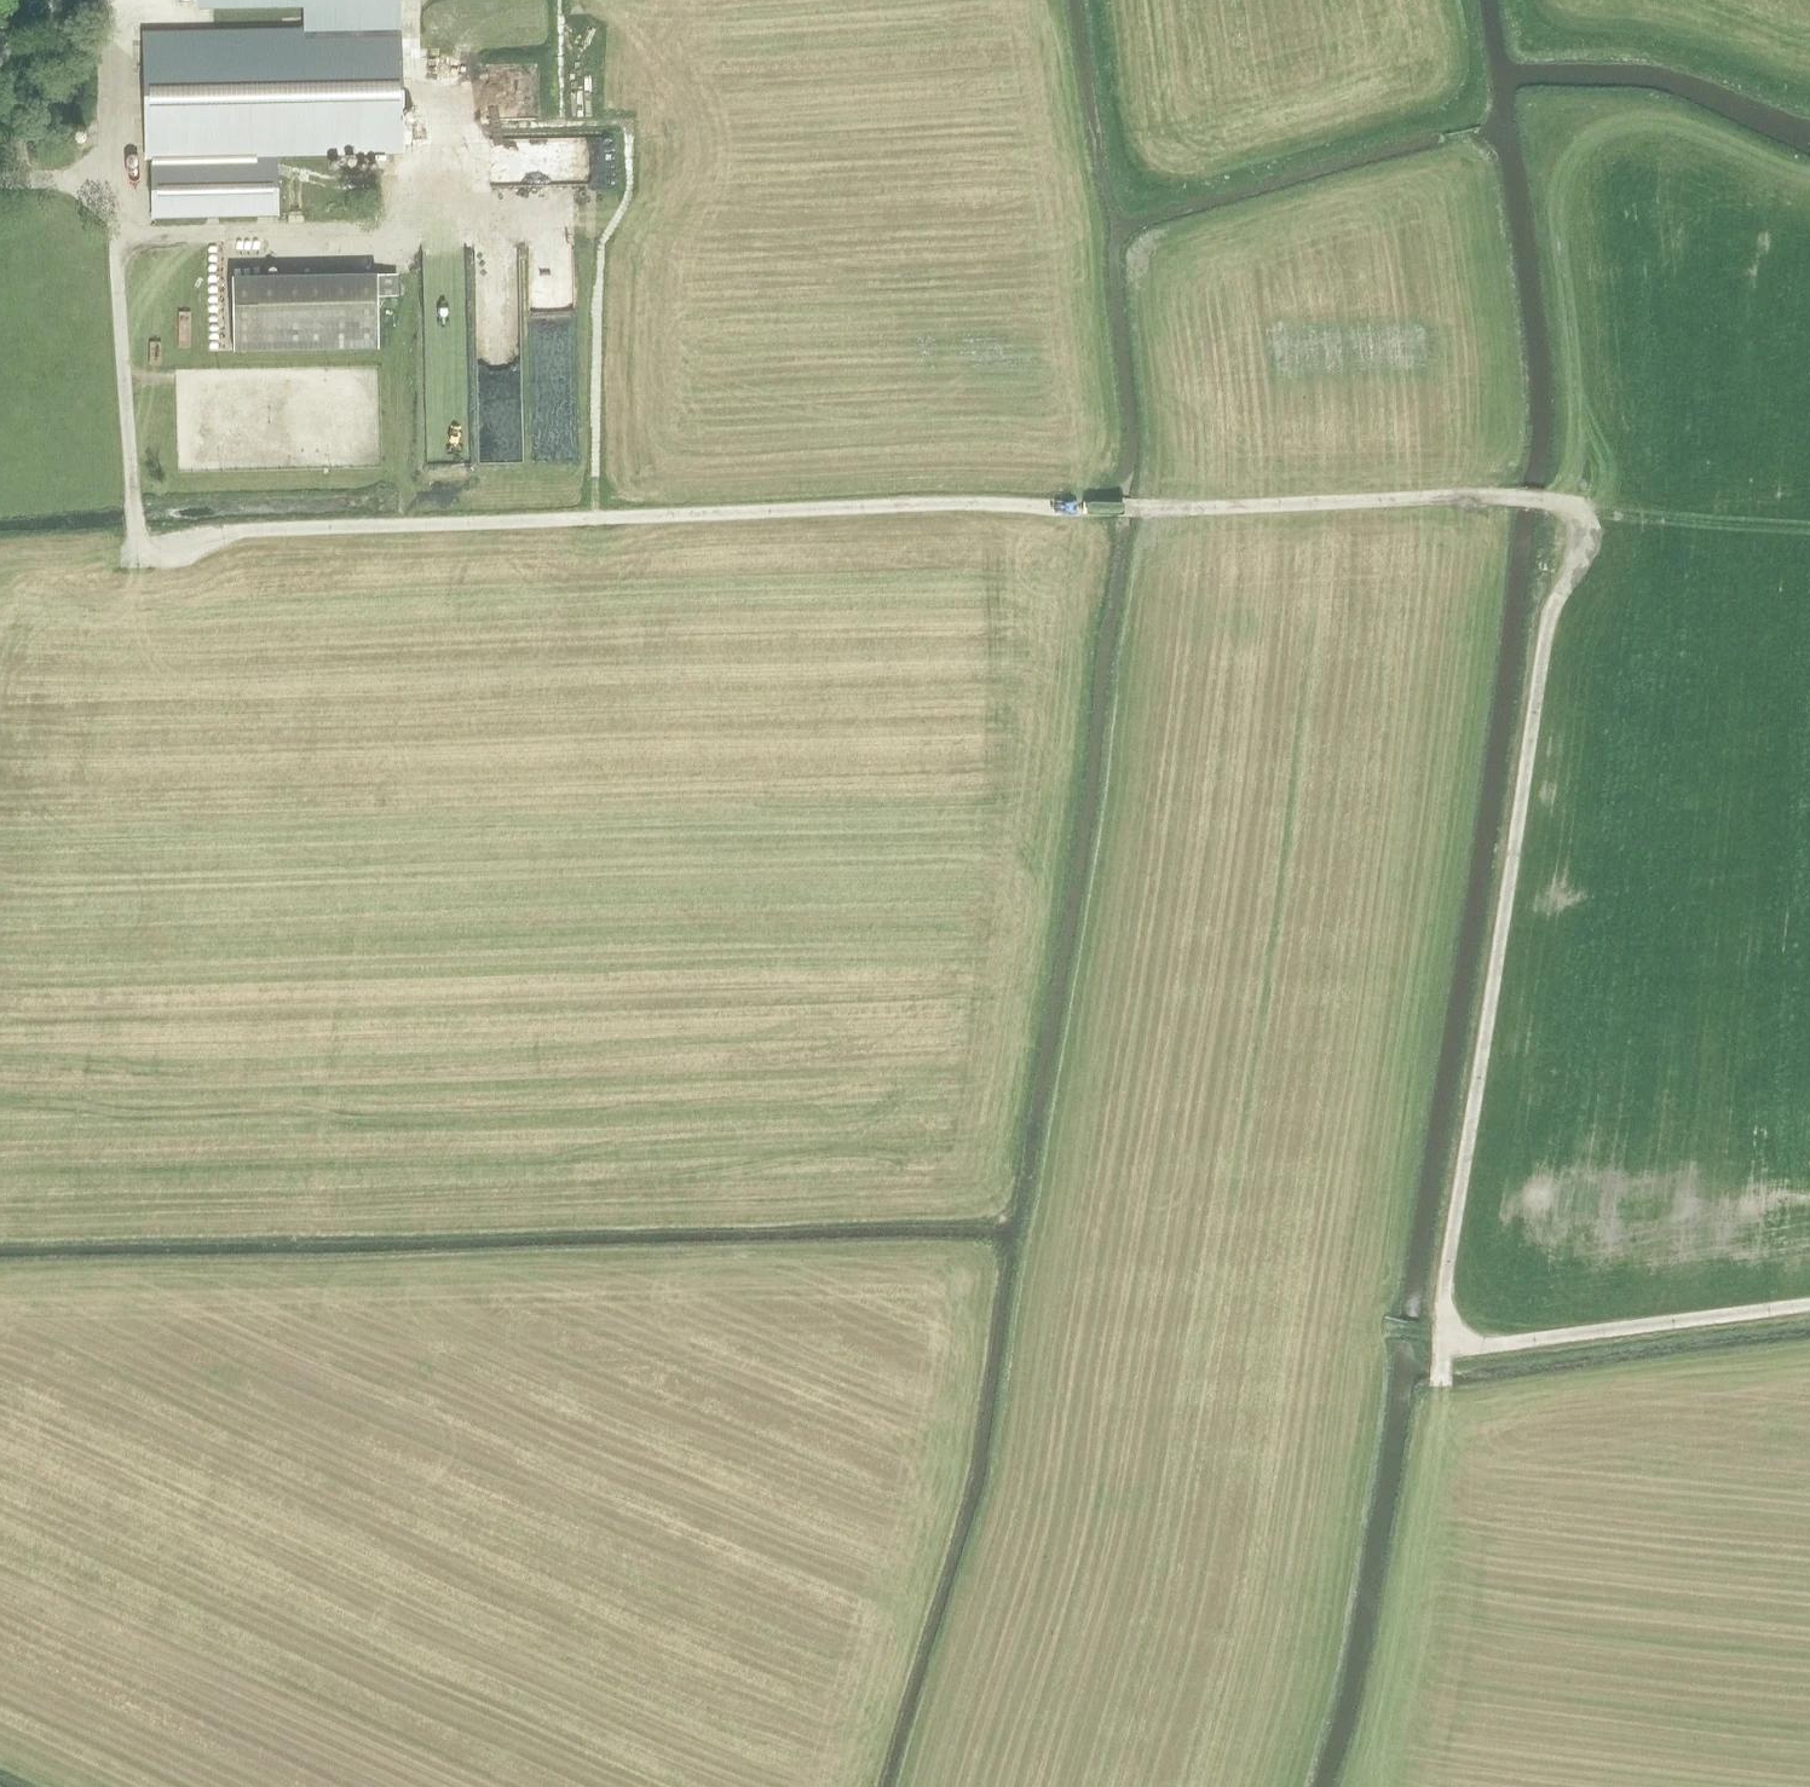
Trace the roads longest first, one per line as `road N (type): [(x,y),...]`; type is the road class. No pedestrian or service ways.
road 1 (track): [(119,235),(138,557),(218,534),(278,528),(949,503),(1570,500),(1586,519),(1592,546),(1553,624),(1444,1298),(1451,1345),(1809,1306)]
road 2 (track): [(119,235),(449,228),(445,95)]

